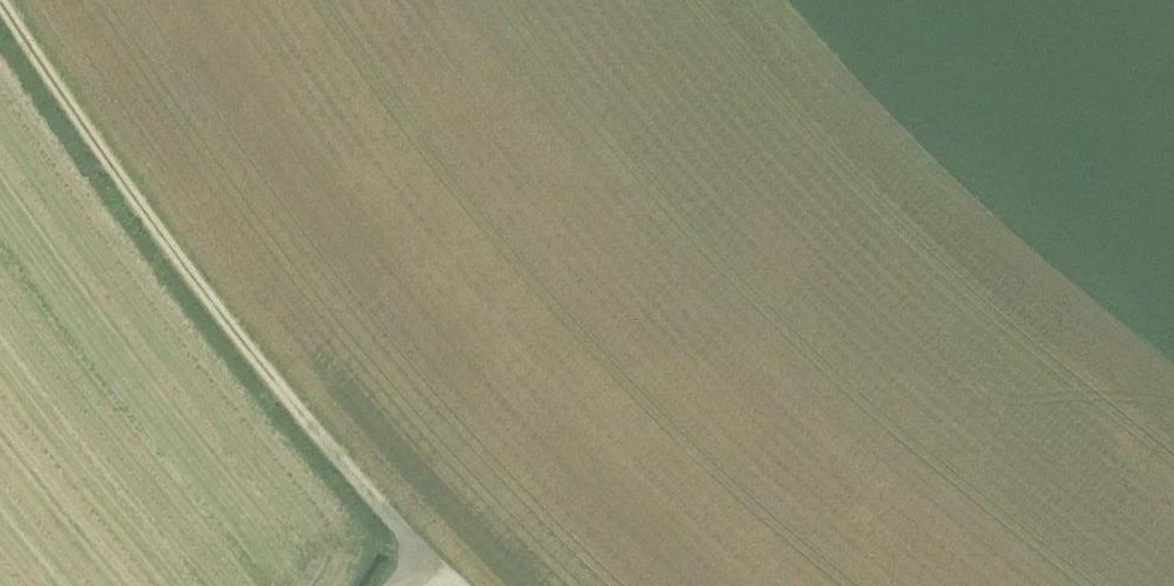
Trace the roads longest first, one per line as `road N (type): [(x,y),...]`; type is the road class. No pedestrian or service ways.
road 1 (track): [(0,3),(257,356),(423,552)]

